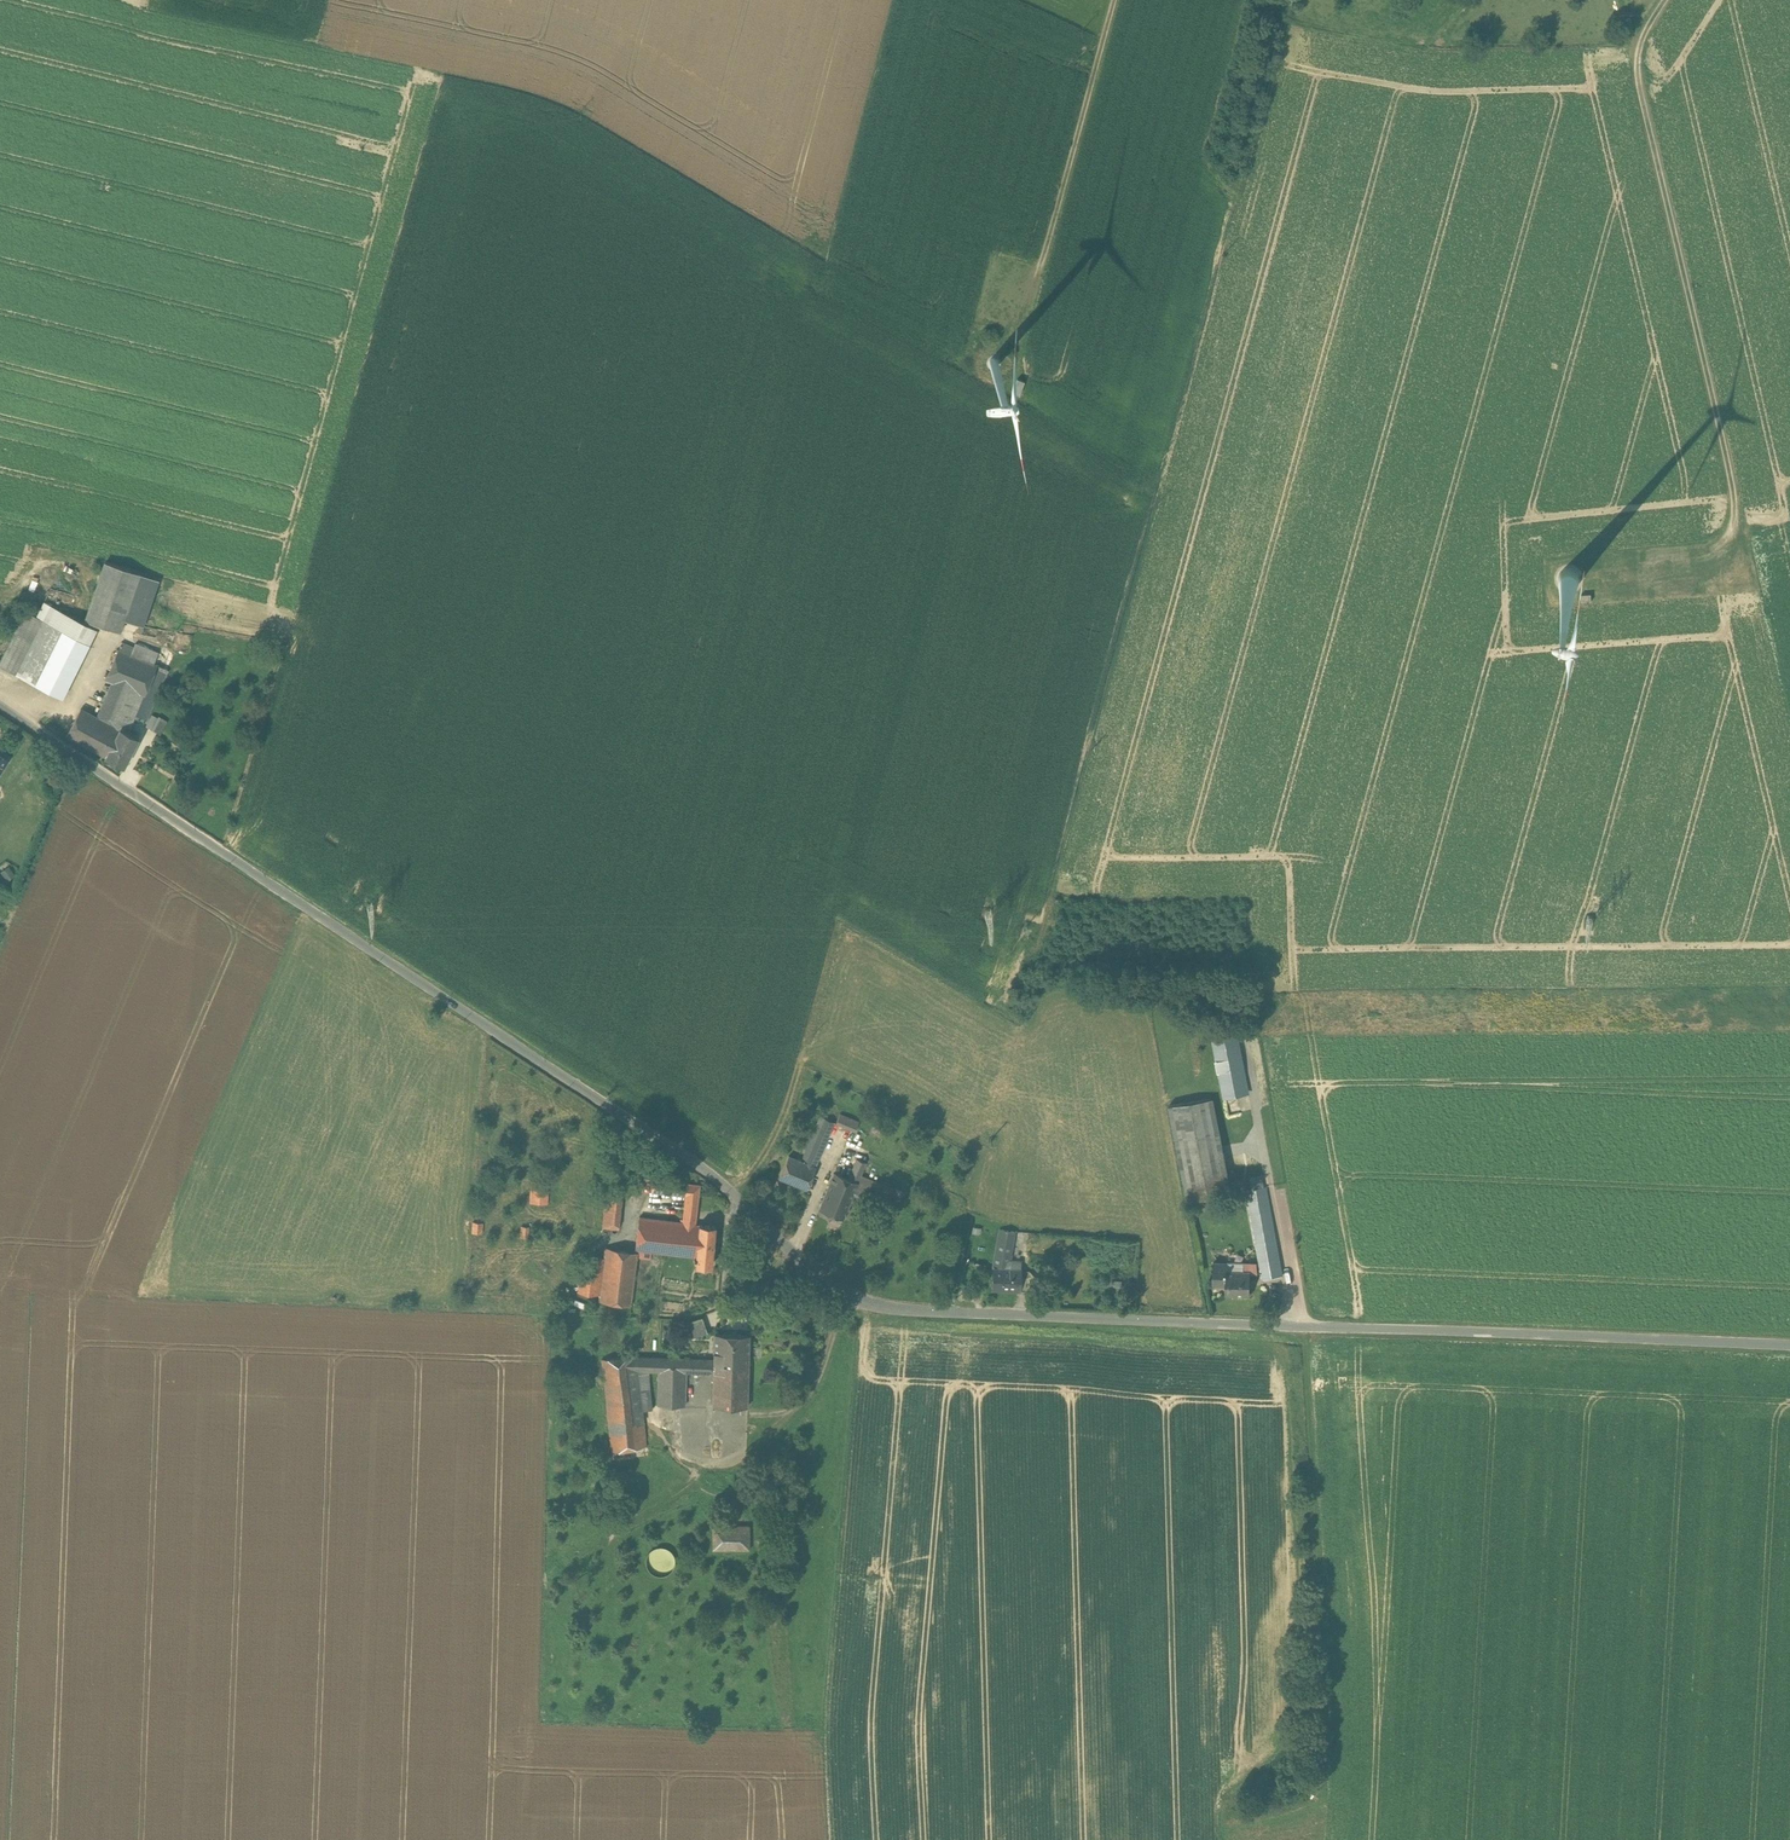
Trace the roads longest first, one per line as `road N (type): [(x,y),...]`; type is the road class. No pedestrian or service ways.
road 1 (residential): [(0,705),(732,1187),(738,1203),(727,1303),(1789,1341)]
road 2 (track): [(1666,0),(1642,38),(1637,65),(1733,494),(1732,529),(1719,546),(1685,558),(1596,574)]

